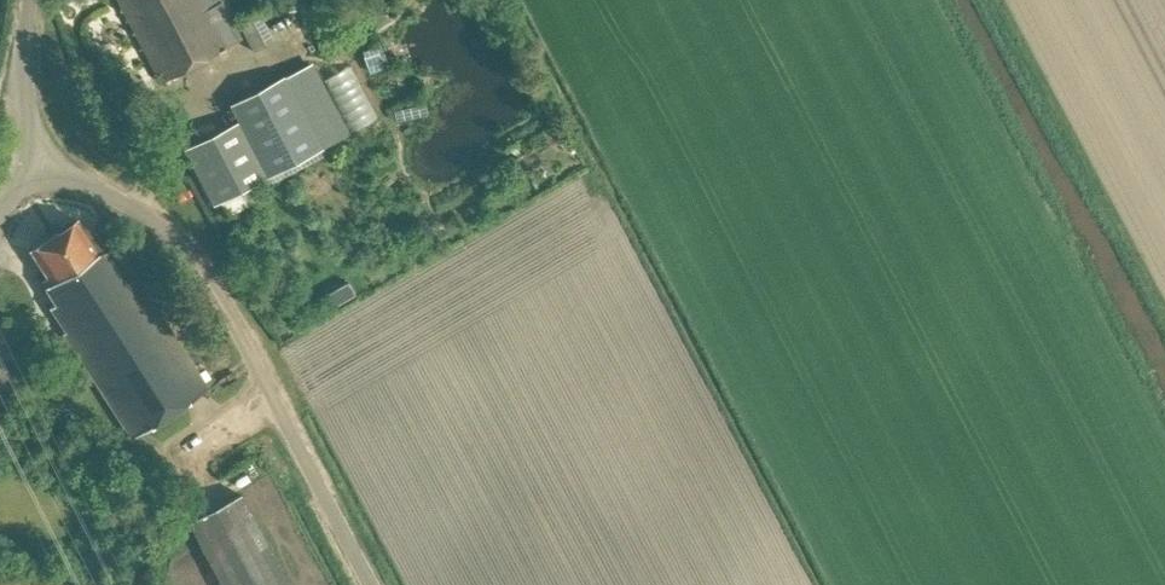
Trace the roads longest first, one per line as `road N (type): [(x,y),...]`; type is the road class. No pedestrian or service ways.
road 1 (unclassified): [(370,584),(207,280),(165,228),(41,168)]
road 2 (unclassified): [(41,168),(21,114),(18,69),(30,0)]

